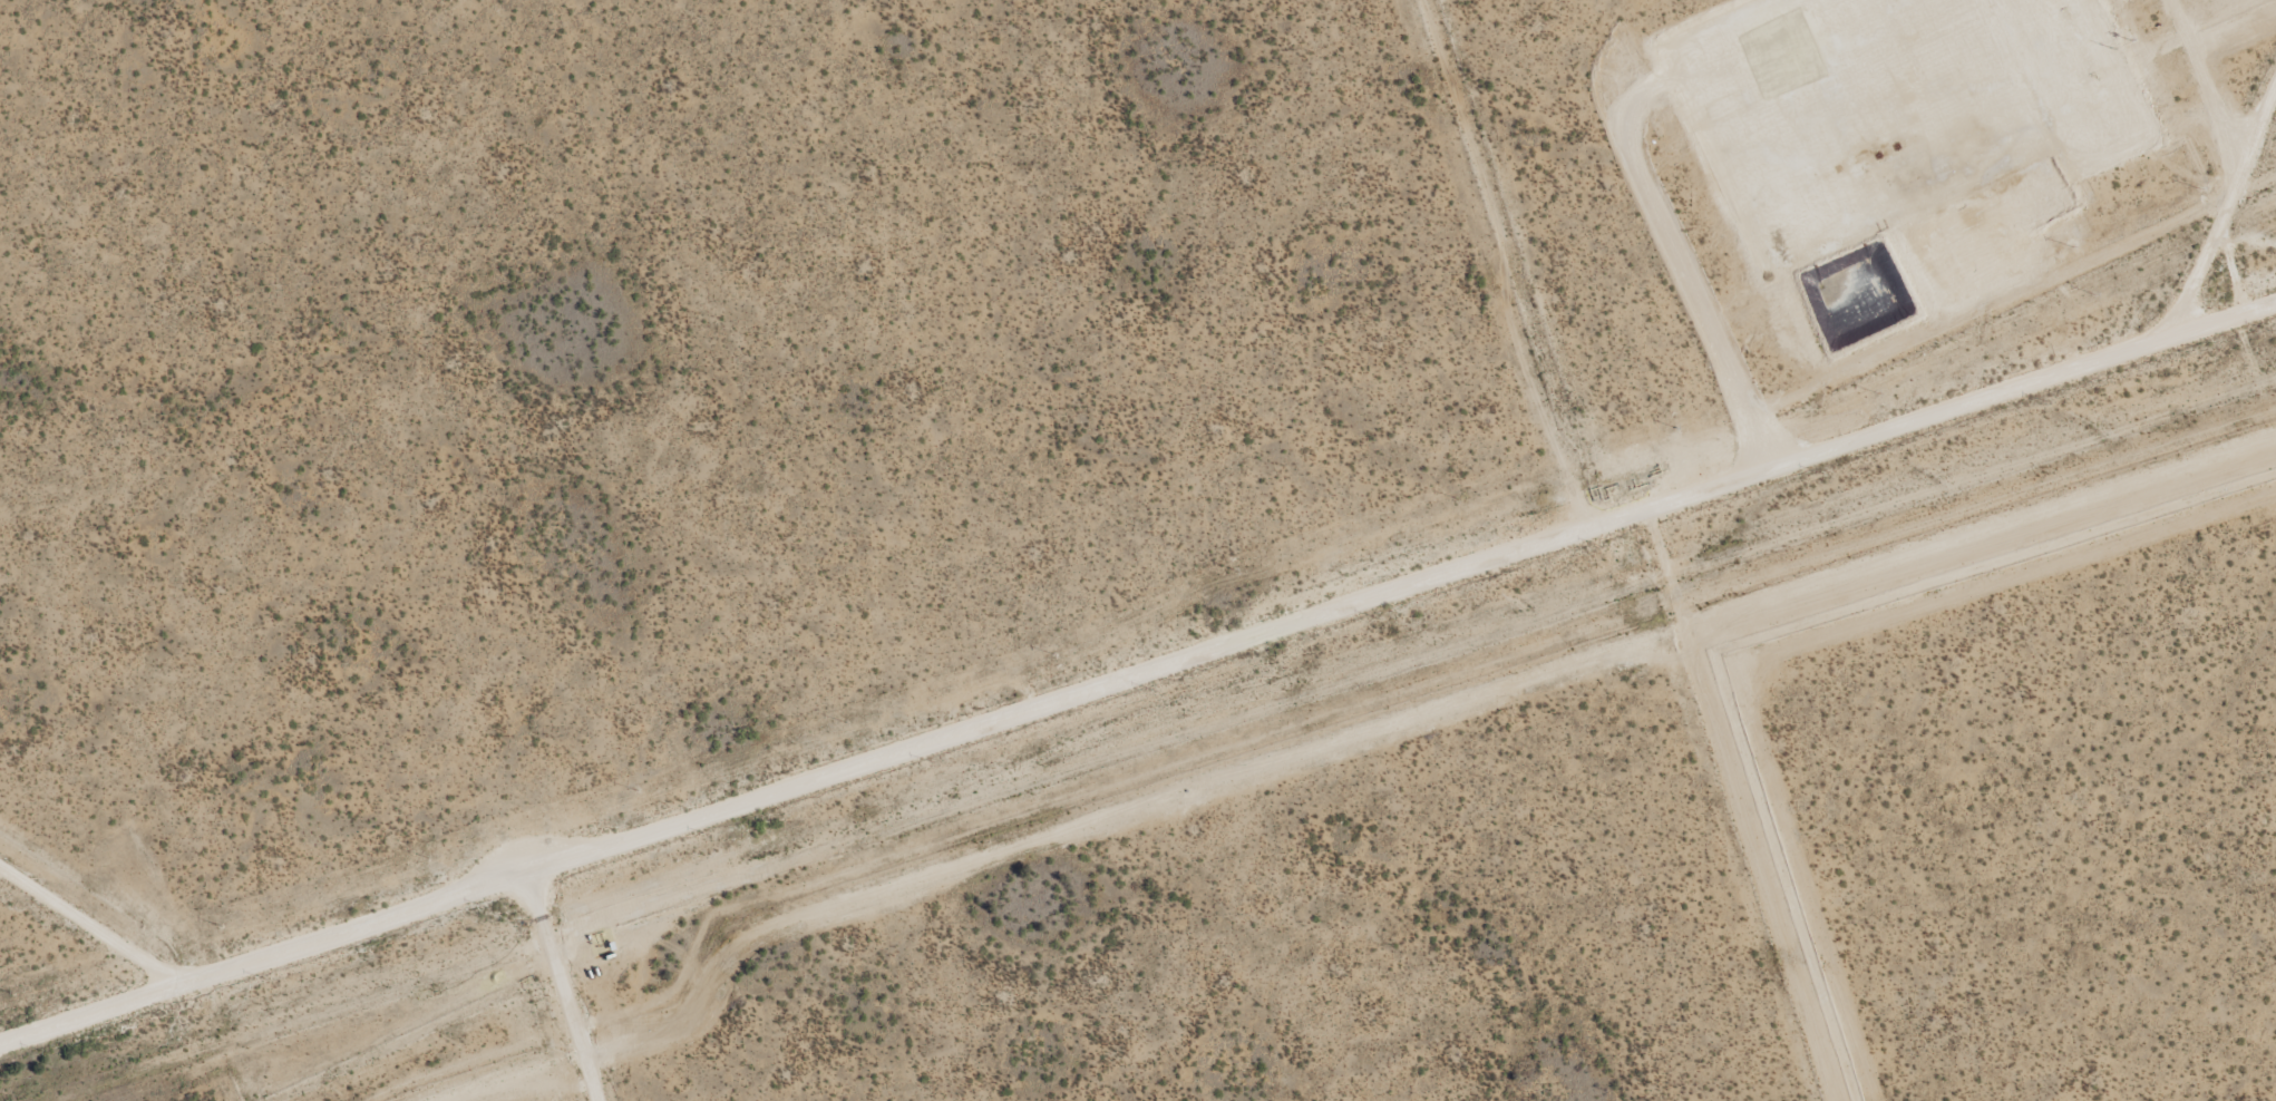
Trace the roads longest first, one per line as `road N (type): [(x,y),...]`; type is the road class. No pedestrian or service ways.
road 1 (track): [(2275,328),(1657,520),(0,1098)]
road 2 (track): [(2275,469),(2163,84),(2121,0)]
road 3 (track): [(2133,374),(2182,302),(2275,82)]

